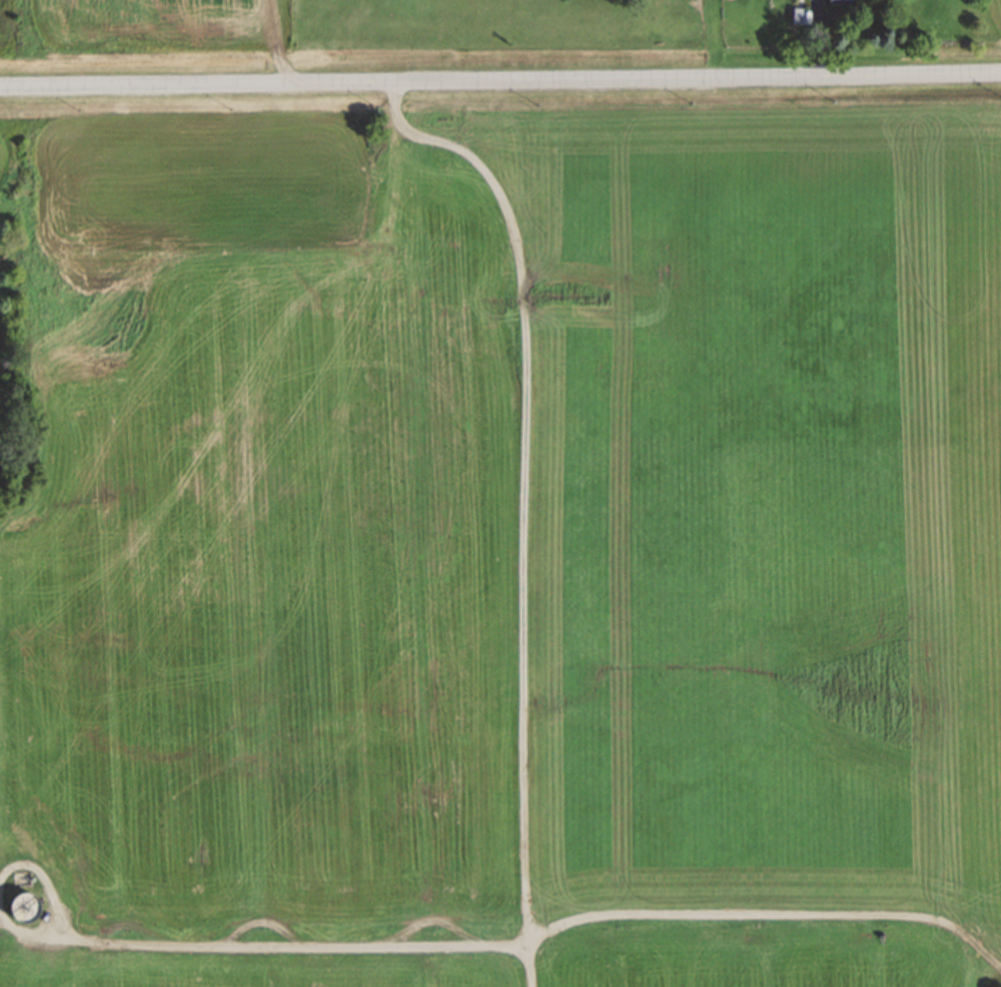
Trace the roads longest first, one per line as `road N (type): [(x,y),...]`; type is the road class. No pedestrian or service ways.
road 1 (tertiary): [(0,85),(1000,73)]

